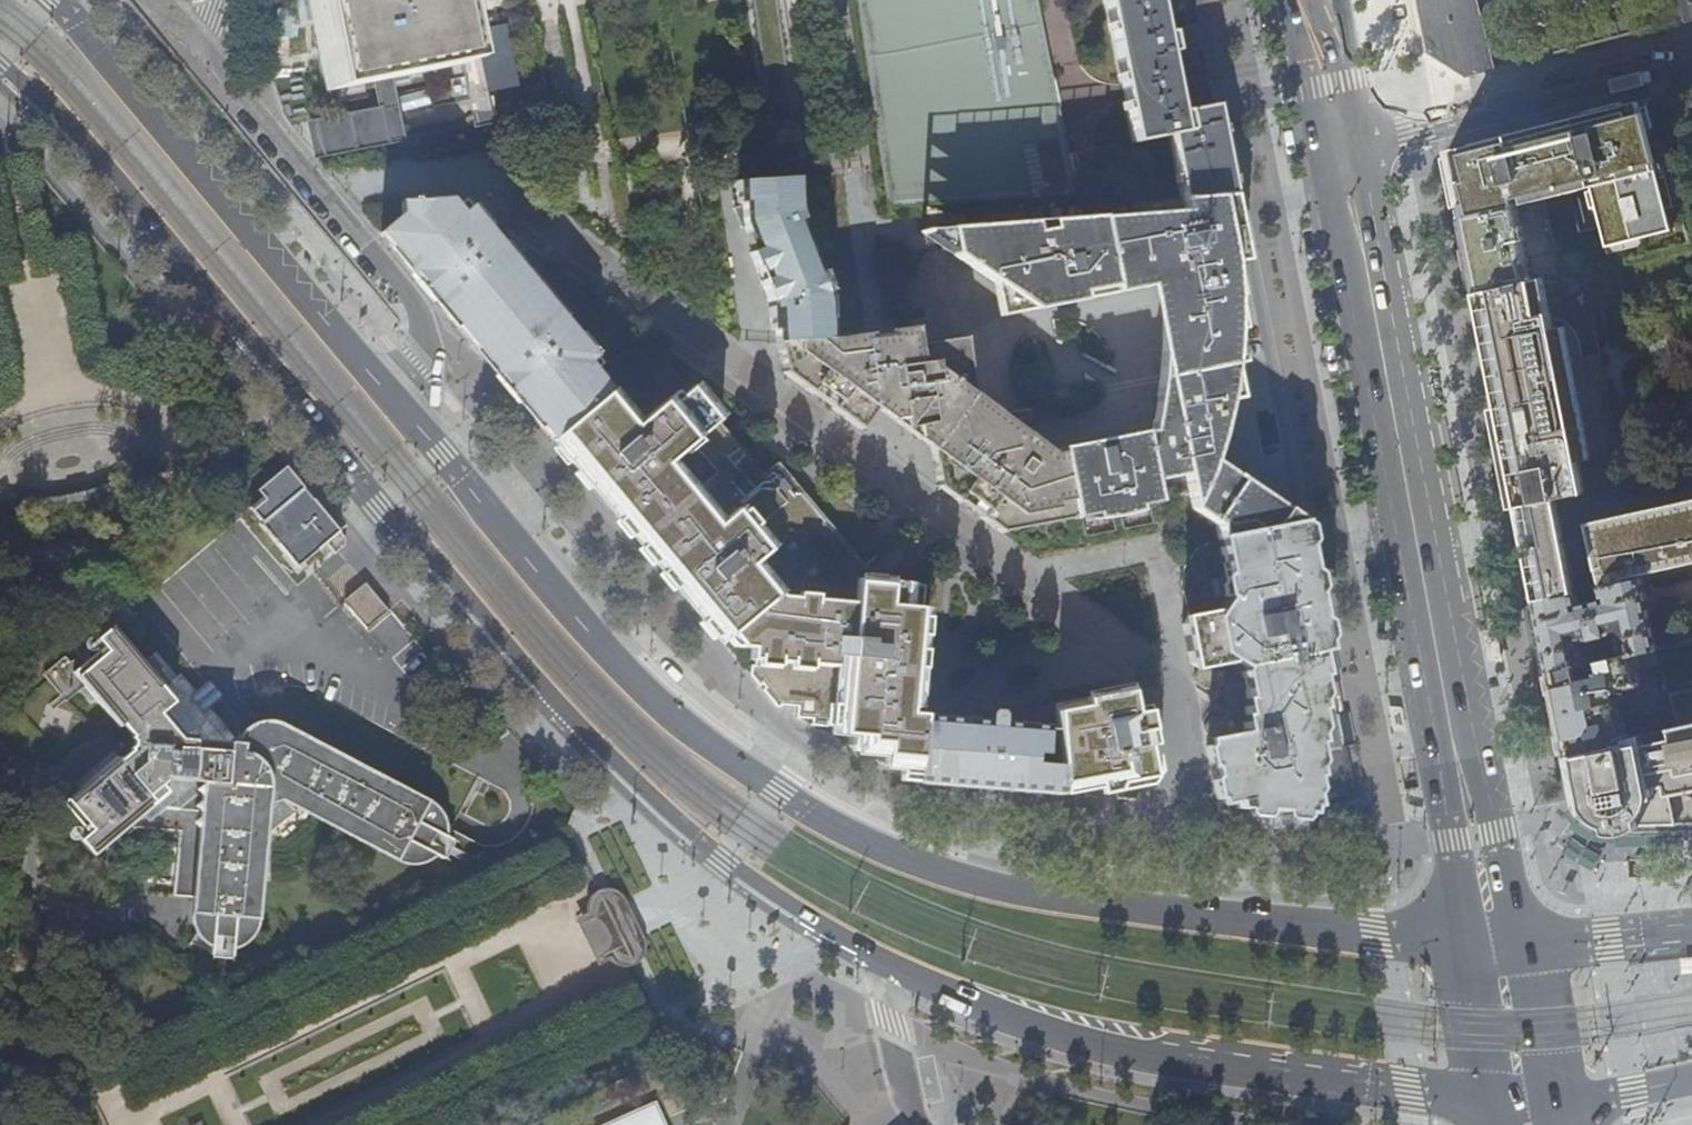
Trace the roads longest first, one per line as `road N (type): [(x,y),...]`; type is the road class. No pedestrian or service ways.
road 1 (primary): [(0,66),(59,120),(288,395),(612,758),(772,893),(887,961)]
road 2 (primary): [(1494,938),(1376,933),(1062,896),(957,873),(862,838),(708,741),(640,685),(411,420)]
road 3 (primary): [(1340,149),(1494,938)]
road 4 (primary): [(887,961),(1058,1032),(1524,1103)]
road 5 (primary): [(411,420),(56,0)]
road 6 (residential): [(411,420),(425,339),(420,312),(207,53)]
road 7 (residential): [(1340,149),(1691,61)]
road 8 (primary): [(1691,926),(1589,939),(1494,938)]
road 9 (primary): [(1524,1103),(1691,1078)]
road 10 (primary): [(1494,938),(1524,1103)]
road 11 (primary): [(1311,0),(1340,149)]
road 12 (residential): [(887,961),(909,1104)]

